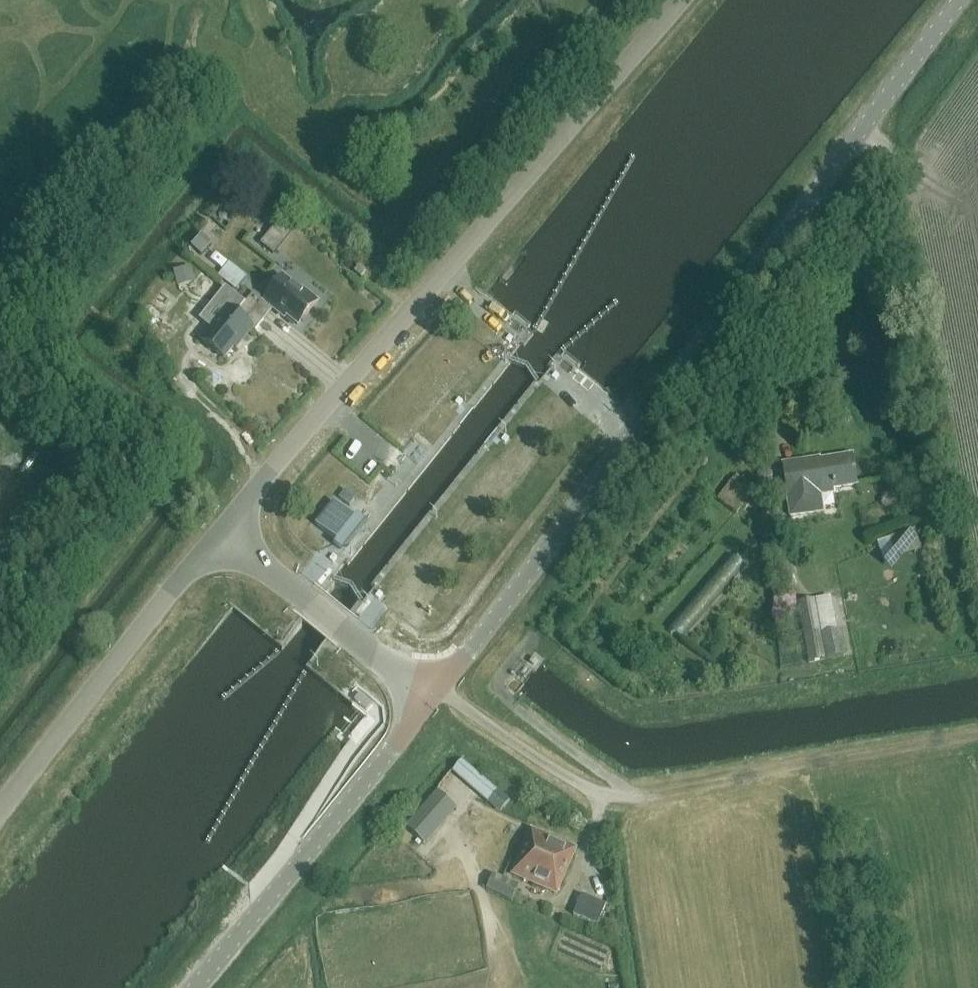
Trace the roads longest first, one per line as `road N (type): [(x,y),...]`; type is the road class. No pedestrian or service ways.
road 1 (tertiary): [(429,698),(958,0)]
road 2 (tertiary): [(681,0),(222,531)]
road 3 (tertiary): [(194,987),(429,698)]
road 4 (tertiary): [(222,531),(0,810)]
road 5 (tertiary): [(429,698),(222,531)]

